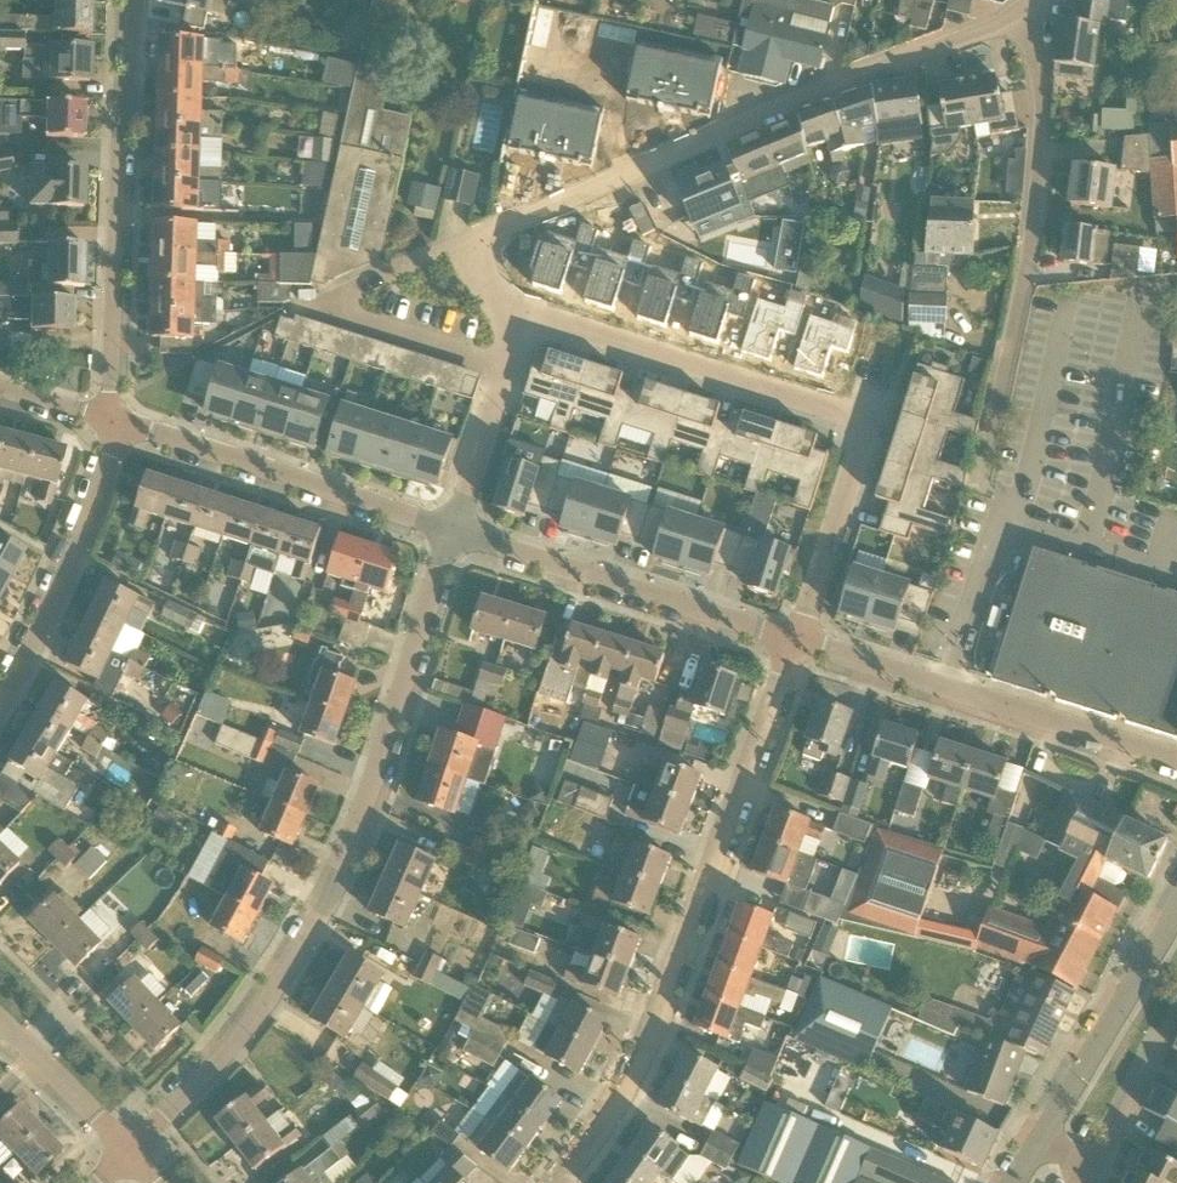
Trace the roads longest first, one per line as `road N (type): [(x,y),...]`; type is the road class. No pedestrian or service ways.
road 1 (residential): [(124,1159),(230,1046),(309,939),(381,766),(456,529)]
road 2 (residential): [(468,240),(814,95),(1024,19),(1039,0)]
road 3 (residential): [(561,1182),(612,1113),(662,999),(799,641)]
road 4 (residential): [(799,641),(867,420),(523,313)]
road 5 (residential): [(115,419),(135,0)]
road 6 (residential): [(1176,764),(799,641)]
road 7 (residential): [(799,641),(456,529)]
road 8 (residential): [(456,529),(115,419)]
road 9 (residential): [(505,372),(344,321),(334,297),(468,240)]
road 10 (residential): [(0,698),(43,619),(115,419)]
road 11 (residential): [(1039,1143),(1176,913)]
road 12 (residential): [(1094,1174),(1176,1014)]
road 13 (residential): [(124,1159),(0,1029)]
road 14 (residential): [(505,372),(456,529)]

